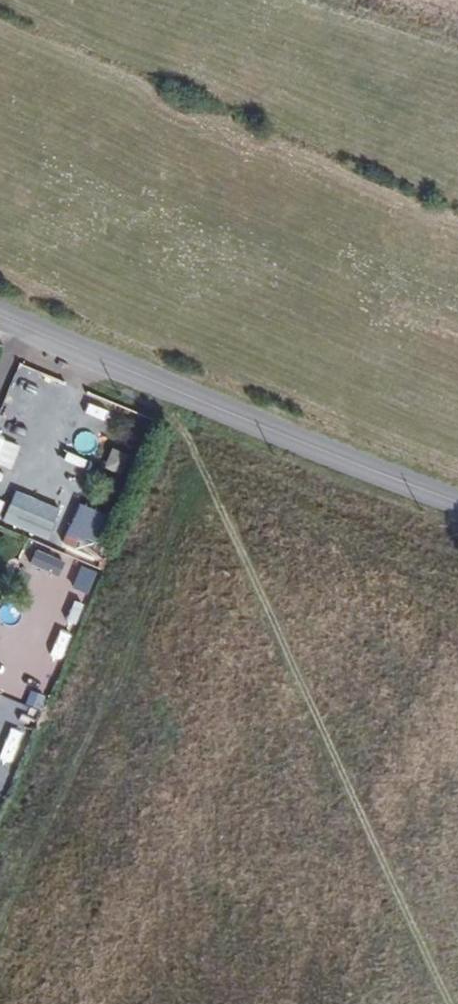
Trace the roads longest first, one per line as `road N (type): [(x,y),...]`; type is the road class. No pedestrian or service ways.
road 1 (tertiary): [(457,501),(0,318)]

